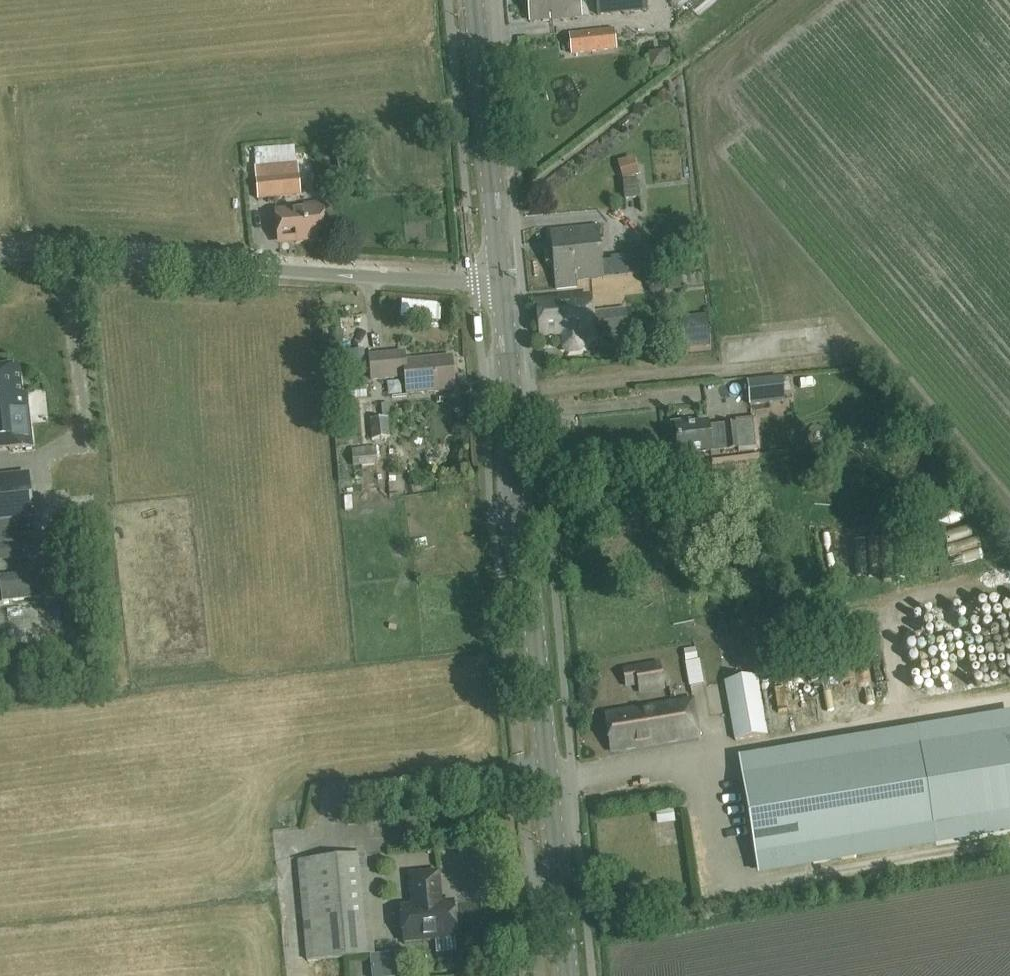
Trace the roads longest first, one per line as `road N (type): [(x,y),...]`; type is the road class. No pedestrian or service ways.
road 1 (secondary): [(568,975),(504,280)]
road 2 (tertiary): [(0,254),(504,280)]
road 3 (track): [(847,357),(515,391)]
road 4 (secondary): [(504,280),(476,0)]

